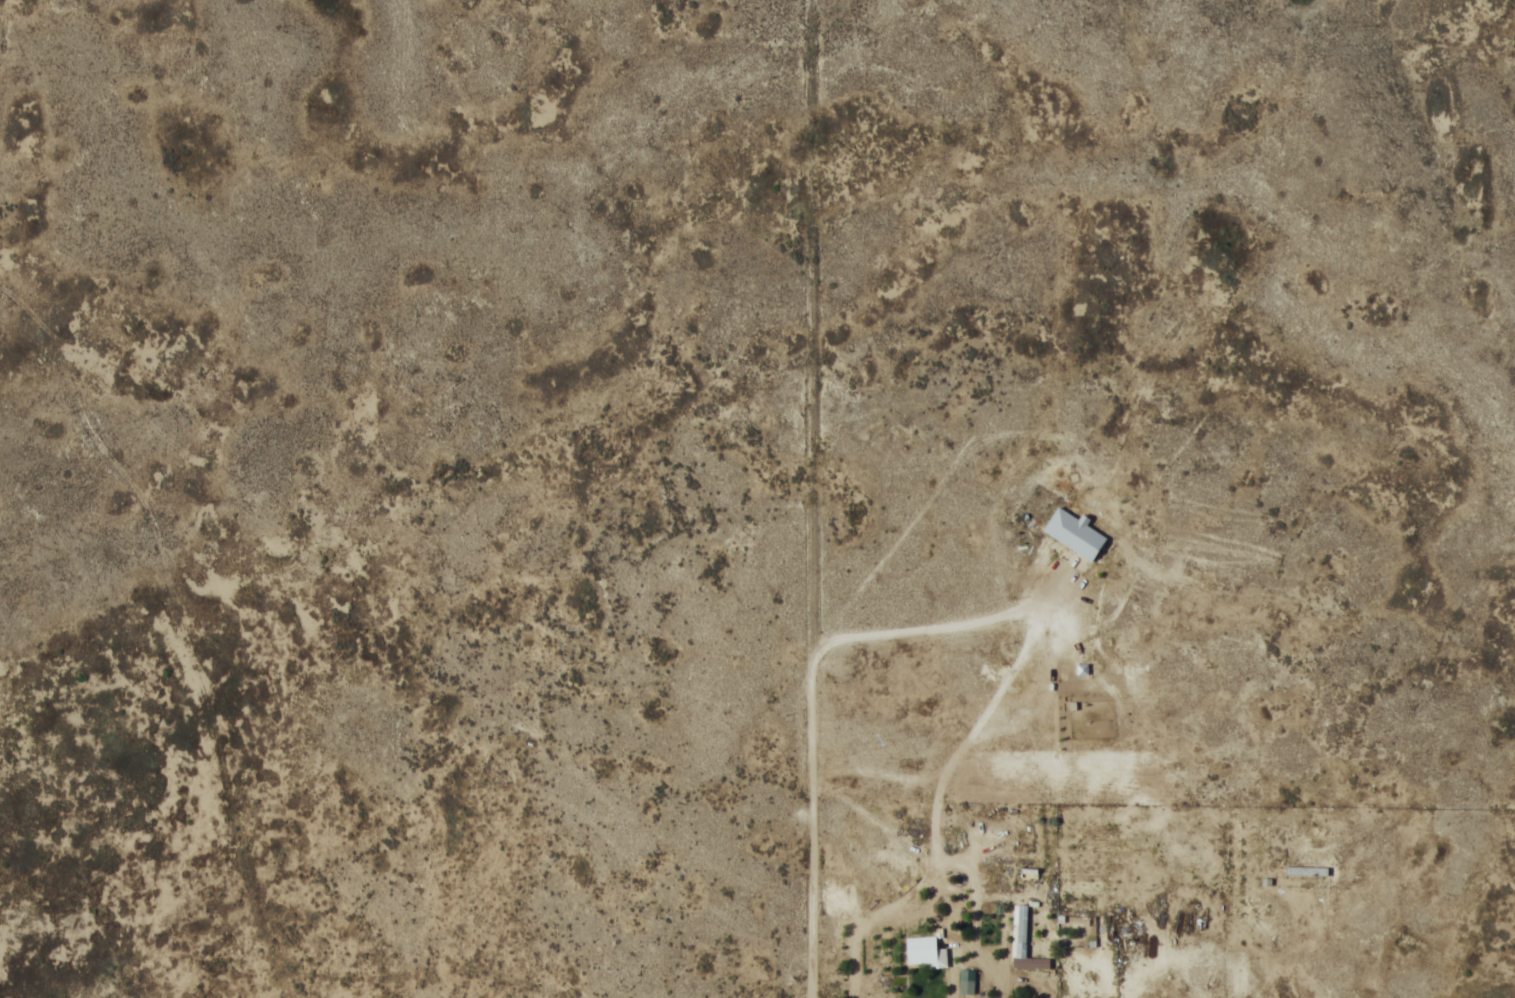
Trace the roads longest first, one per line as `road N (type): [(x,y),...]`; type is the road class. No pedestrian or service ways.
road 1 (residential): [(0,921),(96,920),(356,997)]
road 2 (residential): [(818,997),(817,659)]

